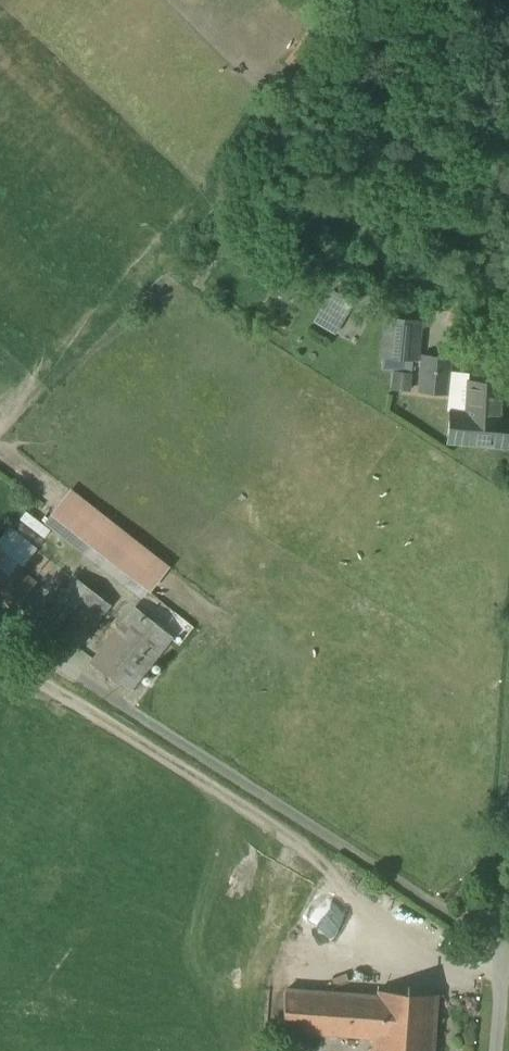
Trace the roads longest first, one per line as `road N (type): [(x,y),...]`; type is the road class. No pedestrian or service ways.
road 1 (unclassified): [(508,879),(497,1050)]

